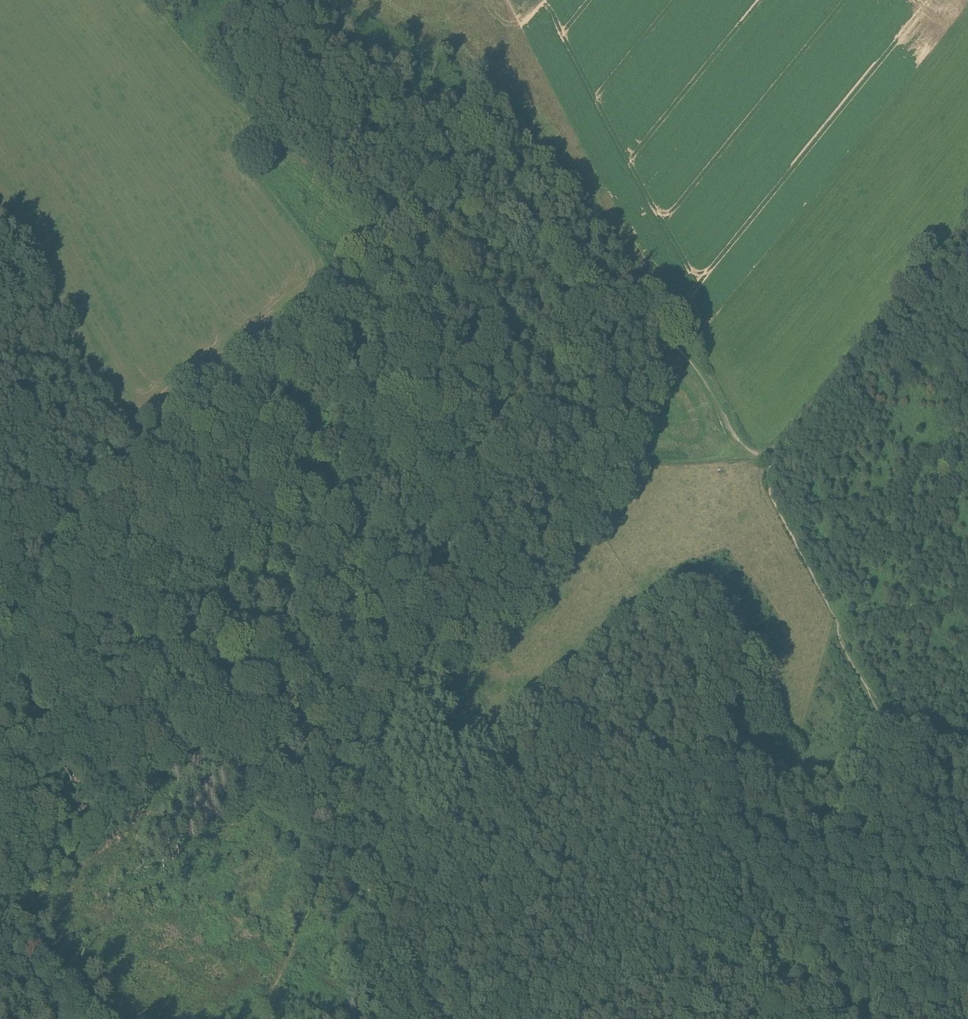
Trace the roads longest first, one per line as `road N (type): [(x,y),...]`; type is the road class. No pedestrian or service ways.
road 1 (track): [(670,326),(667,311),(501,113),(481,109),(407,231),(394,357),(245,464),(179,500)]
road 2 (track): [(179,500),(144,483),(44,340),(35,292),(0,228)]
road 3 (track): [(967,224),(772,455)]
road 4 (track): [(179,500),(124,538),(0,709)]
road 5 (track): [(335,844),(264,1018)]
road 6 (track): [(772,455),(631,464),(615,485)]

